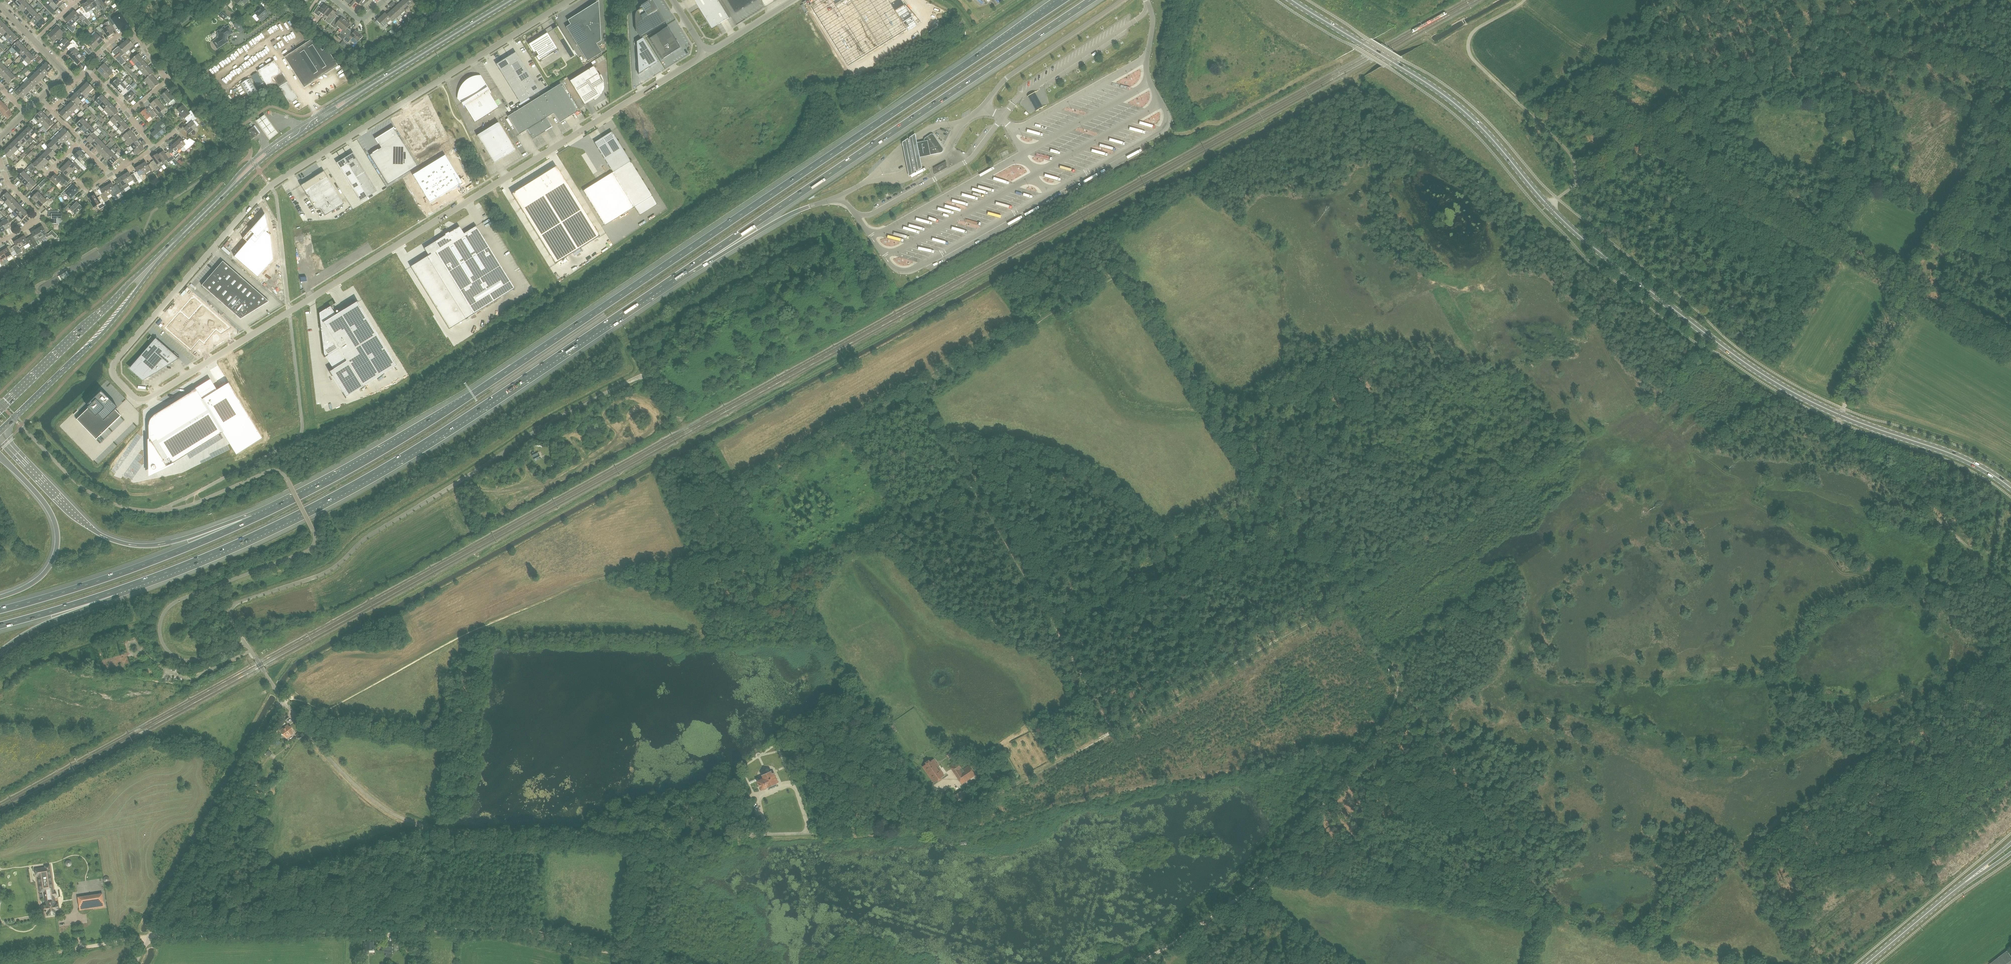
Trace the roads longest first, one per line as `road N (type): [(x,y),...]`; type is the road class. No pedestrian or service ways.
road 1 (unclassified): [(571,0),(264,192),(117,359),(113,372),(124,387),(138,401),(149,399),(706,54)]
road 2 (track): [(918,387),(1121,273),(1397,683),(1374,738),(1264,880),(1142,963)]
road 3 (motorway): [(1060,0),(468,398),(255,518)]
road 4 (unclassified): [(135,963),(280,703),(229,617),(231,605),(324,574),(365,539),(647,372),(682,422)]
road 5 (secondary): [(2010,488),(1959,457),(1798,395),(1737,357),(1577,234),(1454,103),(1292,0)]
road 6 (motorway): [(119,590),(259,534),(363,480),(685,270)]
road 7 (track): [(484,626),(328,710),(280,703),(351,781),(406,820),(458,829),(651,828)]
road 8 (track): [(1720,0),(1580,92),(1905,286)]
road 9 (track): [(971,481),(1117,728),(1344,604)]
road 10 (track): [(152,935),(513,928),(655,963)]
road 11 (motorway): [(685,270),(1094,0)]
road 12 (track): [(1121,273),(1092,228),(1358,89),(1358,75),(1421,41),(1469,49)]
road 13 (track): [(1829,14),(1539,208)]
road 14 (motorway): [(255,518),(153,545),(111,539),(78,518),(0,437)]
road 15 (track): [(484,626),(623,572),(722,566),(768,553)]
road 16 (track): [(784,577),(947,823)]
road 17 (secondary): [(272,149),(511,0)]
road 18 (motorway): [(255,518),(133,569),(0,610)]
road 19 (track): [(1051,617),(1274,497)]
road 20 (secondary): [(0,434),(102,334),(166,250)]
road 21 (track): [(971,481),(784,577),(768,553)]
road 22 (track): [(1839,422),(1839,436),(2010,580)]
road 23 (track): [(2002,130),(1808,0)]
road 24 (secondary): [(166,250),(0,408)]
road 25 (track): [(762,796),(765,834),(947,823)]
road 26 (track): [(729,494),(918,387)]
road 27 (track): [(1163,130),(1185,135),(1223,121),(1329,66),(1311,50)]
road 28 (track): [(1117,728),(947,823)]
road 29 (motorway): [(0,455),(44,502),(57,531),(47,570),(0,597)]
road 30 (track): [(1905,286),(2002,130)]
road 31 (residential): [(129,113),(168,80),(130,29),(88,72)]
road 32 (track): [(467,794),(484,626)]
road 33 (track): [(0,963),(150,938)]
road 34 (secondary): [(1866,963),(1976,874)]
road 35 (motorway): [(685,270),(809,206)]
road 36 (motorway): [(0,651),(119,590)]
road 37 (track): [(697,444),(768,553)]
road 38 (motorway): [(0,626),(119,590)]
road 39 (track): [(1905,286),(2010,347)]

